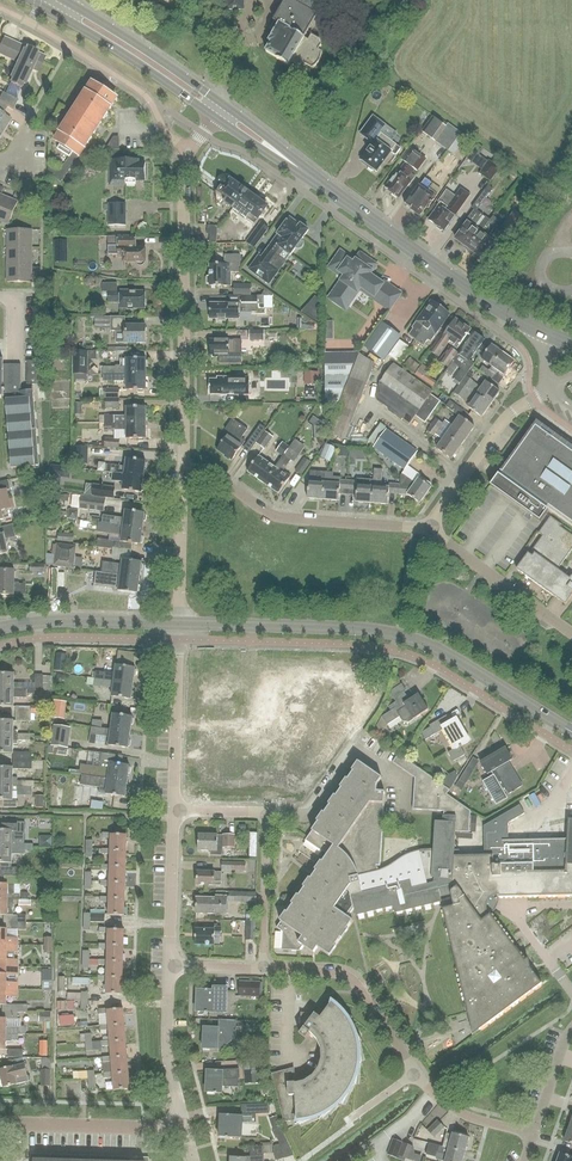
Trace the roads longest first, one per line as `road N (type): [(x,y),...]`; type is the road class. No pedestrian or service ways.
road 1 (tertiary): [(571,731),(438,649),(396,634),(180,624)]
road 2 (residential): [(184,476),(190,150)]
road 3 (primary): [(556,338),(445,272),(304,168)]
road 4 (residential): [(430,527),(288,519),(219,479),(184,476)]
road 5 (residential): [(0,9),(143,93),(166,132),(190,150)]
road 6 (residential): [(416,1074),(358,984),(336,970),(263,970)]
road 7 (primary): [(51,11),(211,114)]
road 8 (residential): [(177,811),(180,624)]
road 9 (residential): [(0,1127),(186,1129)]
road 10 (residential): [(430,527),(477,452),(513,412),(550,389)]
road 11 (primary): [(219,101),(65,0)]
road 12 (tertiary): [(0,629),(180,624)]
road 13 (residential): [(571,631),(430,527)]
road 14 (residential): [(186,1129),(168,1047),(170,969)]
road 15 (residential): [(170,969),(177,811)]
road 16 (residential): [(263,970),(266,813)]
road 17 (residential): [(180,624),(184,476)]
road 18 (residential): [(534,1137),(455,1111),(416,1074)]
road 19 (residential): [(357,748),(311,811),(266,813)]

